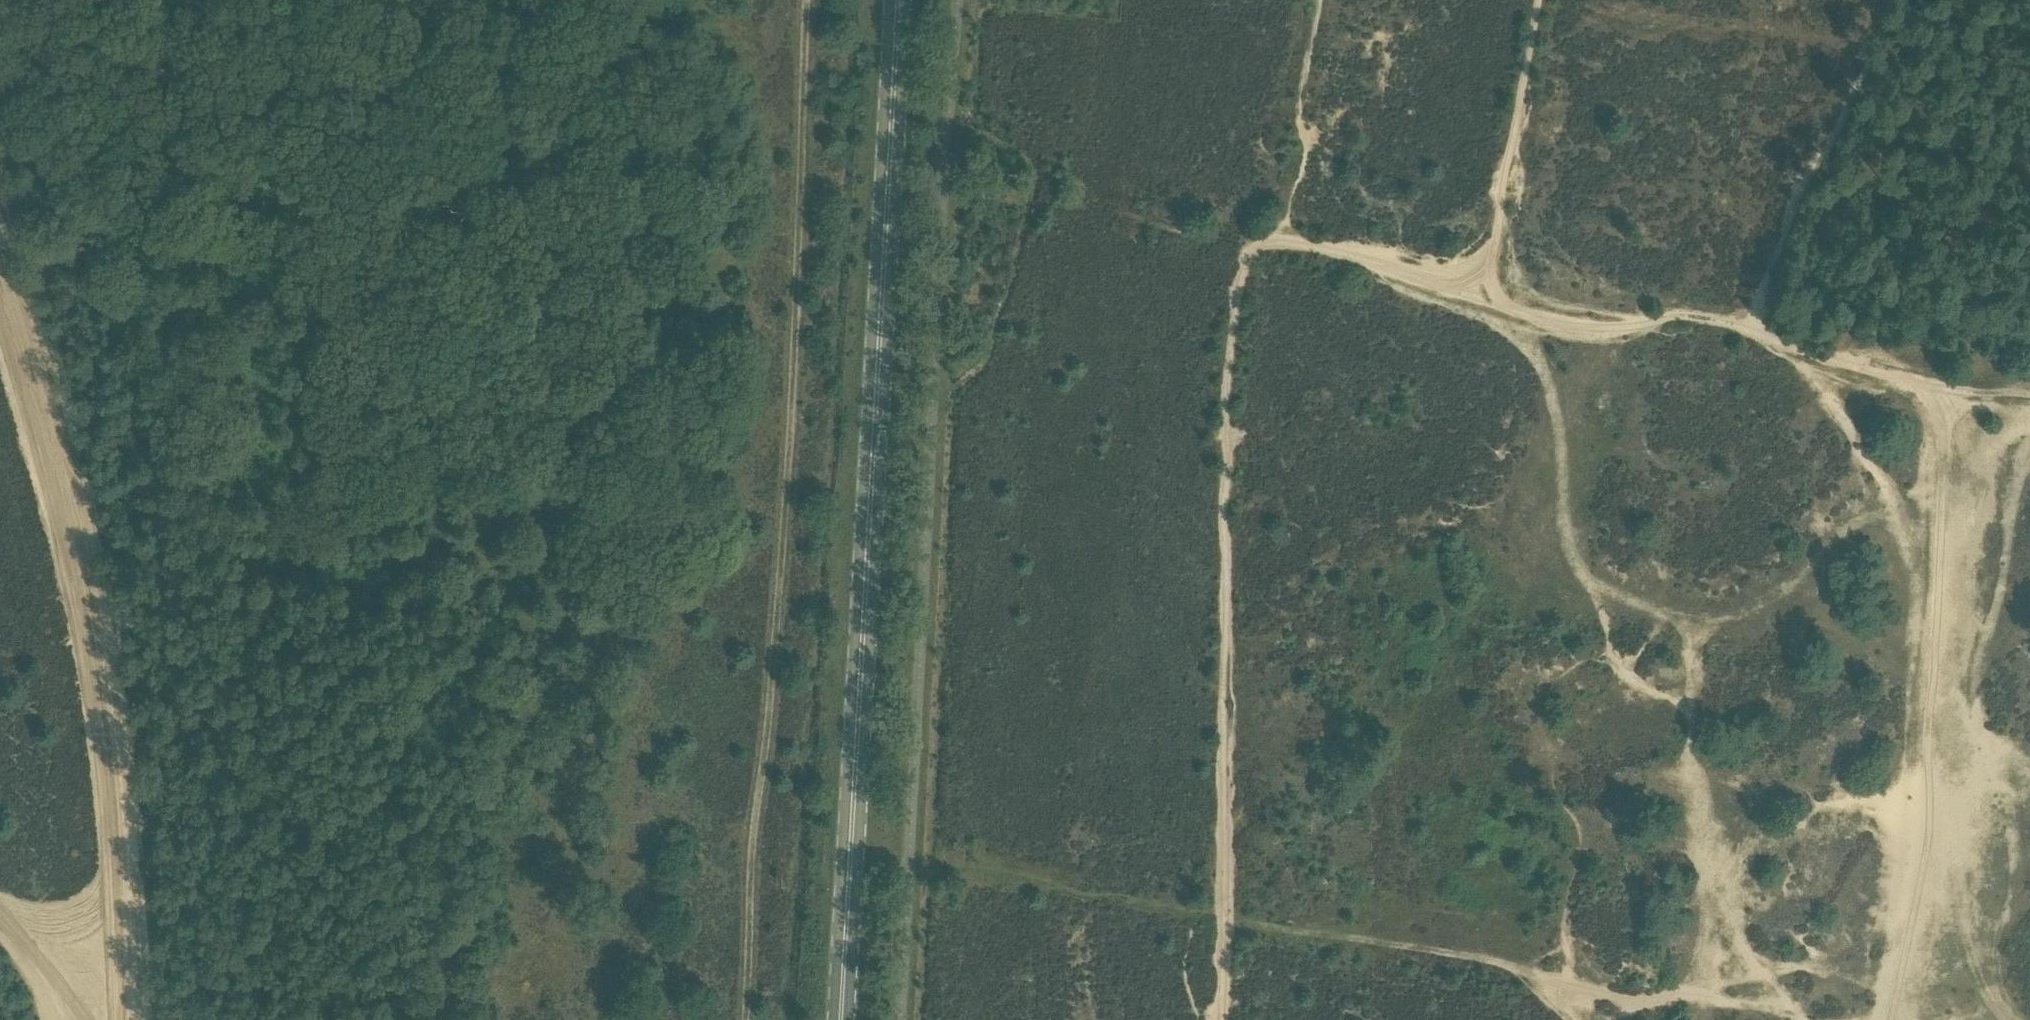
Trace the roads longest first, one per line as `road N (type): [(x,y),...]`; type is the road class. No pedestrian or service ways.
road 1 (track): [(1213,1019),(1238,229),(1484,292)]
road 2 (primary): [(832,1019),(896,0)]
road 3 (track): [(1484,292),(1532,338),(1557,392),(1572,533),(1631,679),(1684,701),(1707,846),(1756,966),(1811,1013),(1840,1019)]
road 4 (track): [(0,304),(79,569),(105,748),(127,1019)]
road 5 (track): [(1574,1019),(1511,968),(1454,953),(946,868)]
road 6 (track): [(1893,1019),(1925,884),(1960,375)]
road 7 (track): [(2029,386),(1484,292)]
road 8 (track): [(1511,968),(1636,1000),(1690,995),(1811,1013)]
road 9 (track): [(1484,292),(1532,0)]

